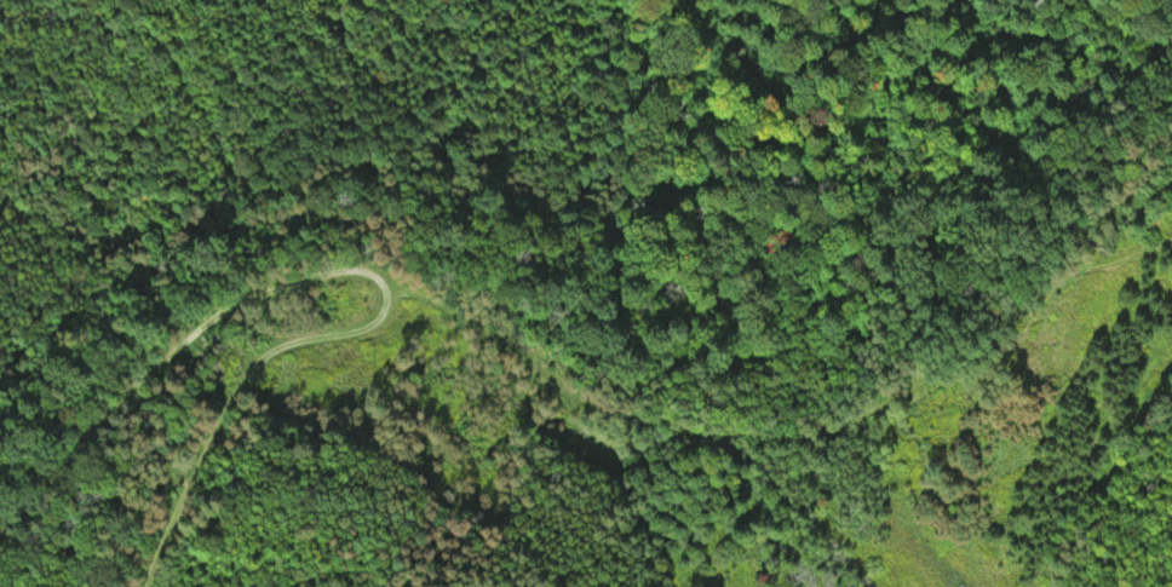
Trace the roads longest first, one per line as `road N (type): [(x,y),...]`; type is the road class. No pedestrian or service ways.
road 1 (residential): [(140,586),(151,512),(177,473),(236,447),(458,441),(517,414),(726,453),(936,407),(1171,254)]
road 2 (residential): [(0,528),(73,408),(151,335),(262,295),(406,322),(517,381),(517,414)]

